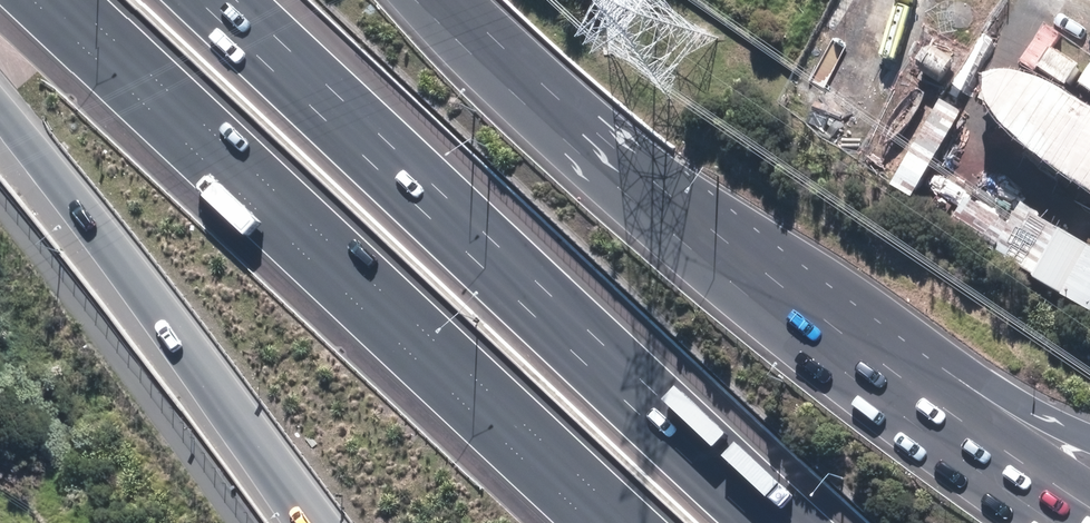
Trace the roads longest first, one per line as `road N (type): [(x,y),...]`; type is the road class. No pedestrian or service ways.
road 1 (motorway): [(234,0),(798,522)]
road 2 (motorway): [(572,522),(12,0)]
road 3 (motorway): [(455,0),(716,235),(906,378)]
road 4 (motorway): [(297,522),(78,235),(0,116)]
road 5 (motorway): [(906,378),(1089,505)]
road 6 (motorway): [(906,378),(1020,406),(1089,439)]

